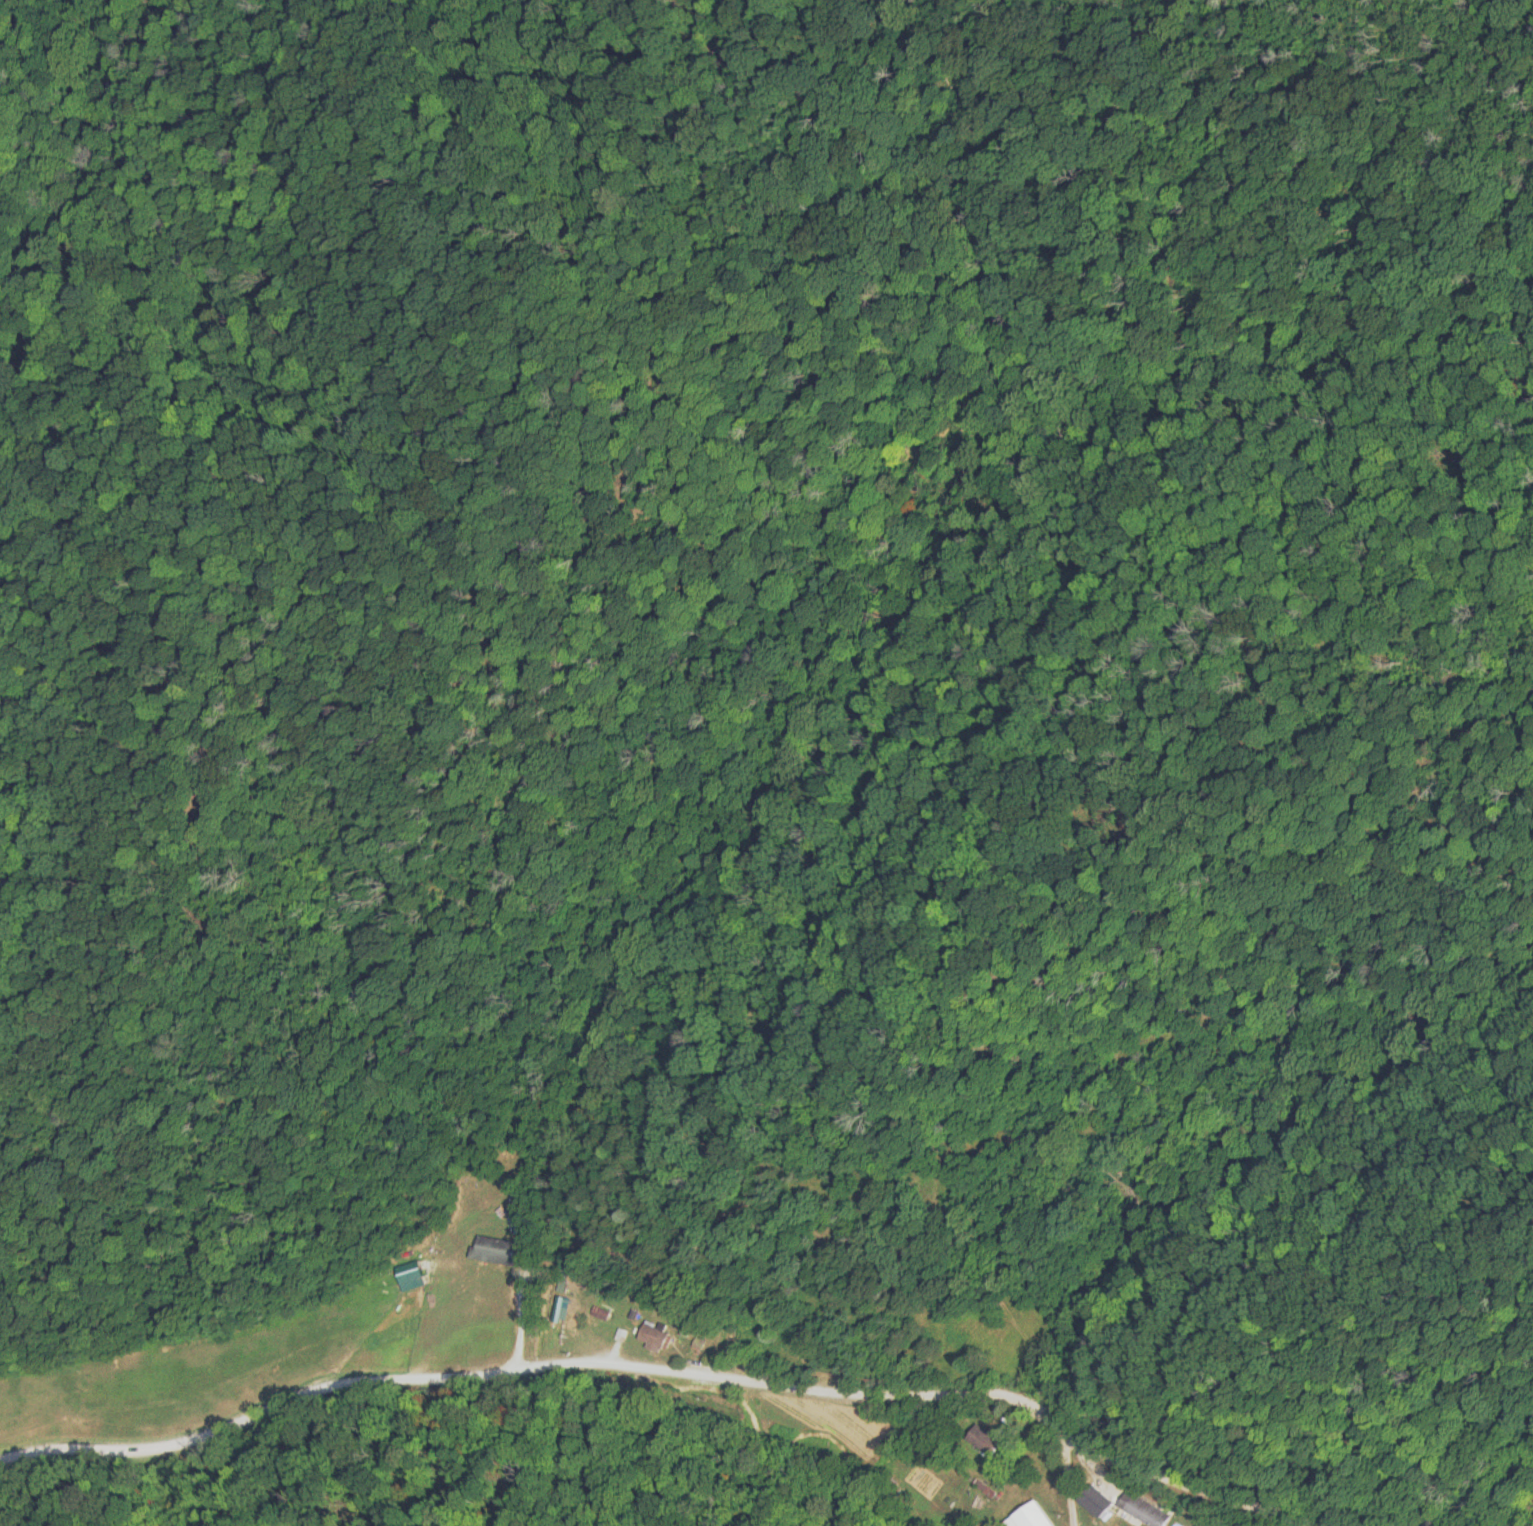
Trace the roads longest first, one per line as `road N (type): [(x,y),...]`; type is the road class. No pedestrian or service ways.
road 1 (residential): [(0,1441),(544,1319),(887,1330),(1532,1507)]

